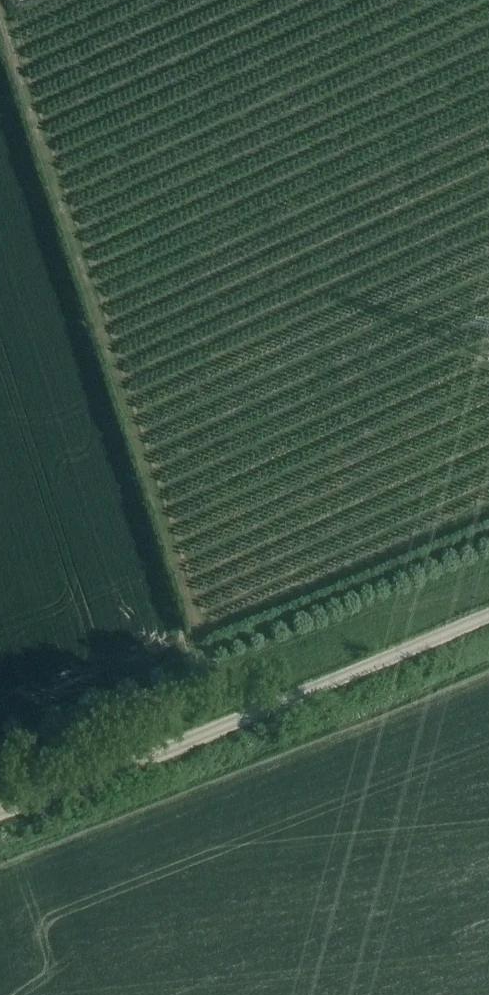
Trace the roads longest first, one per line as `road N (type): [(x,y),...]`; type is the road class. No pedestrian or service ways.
road 1 (unclassified): [(0,810),(171,753),(488,620)]

